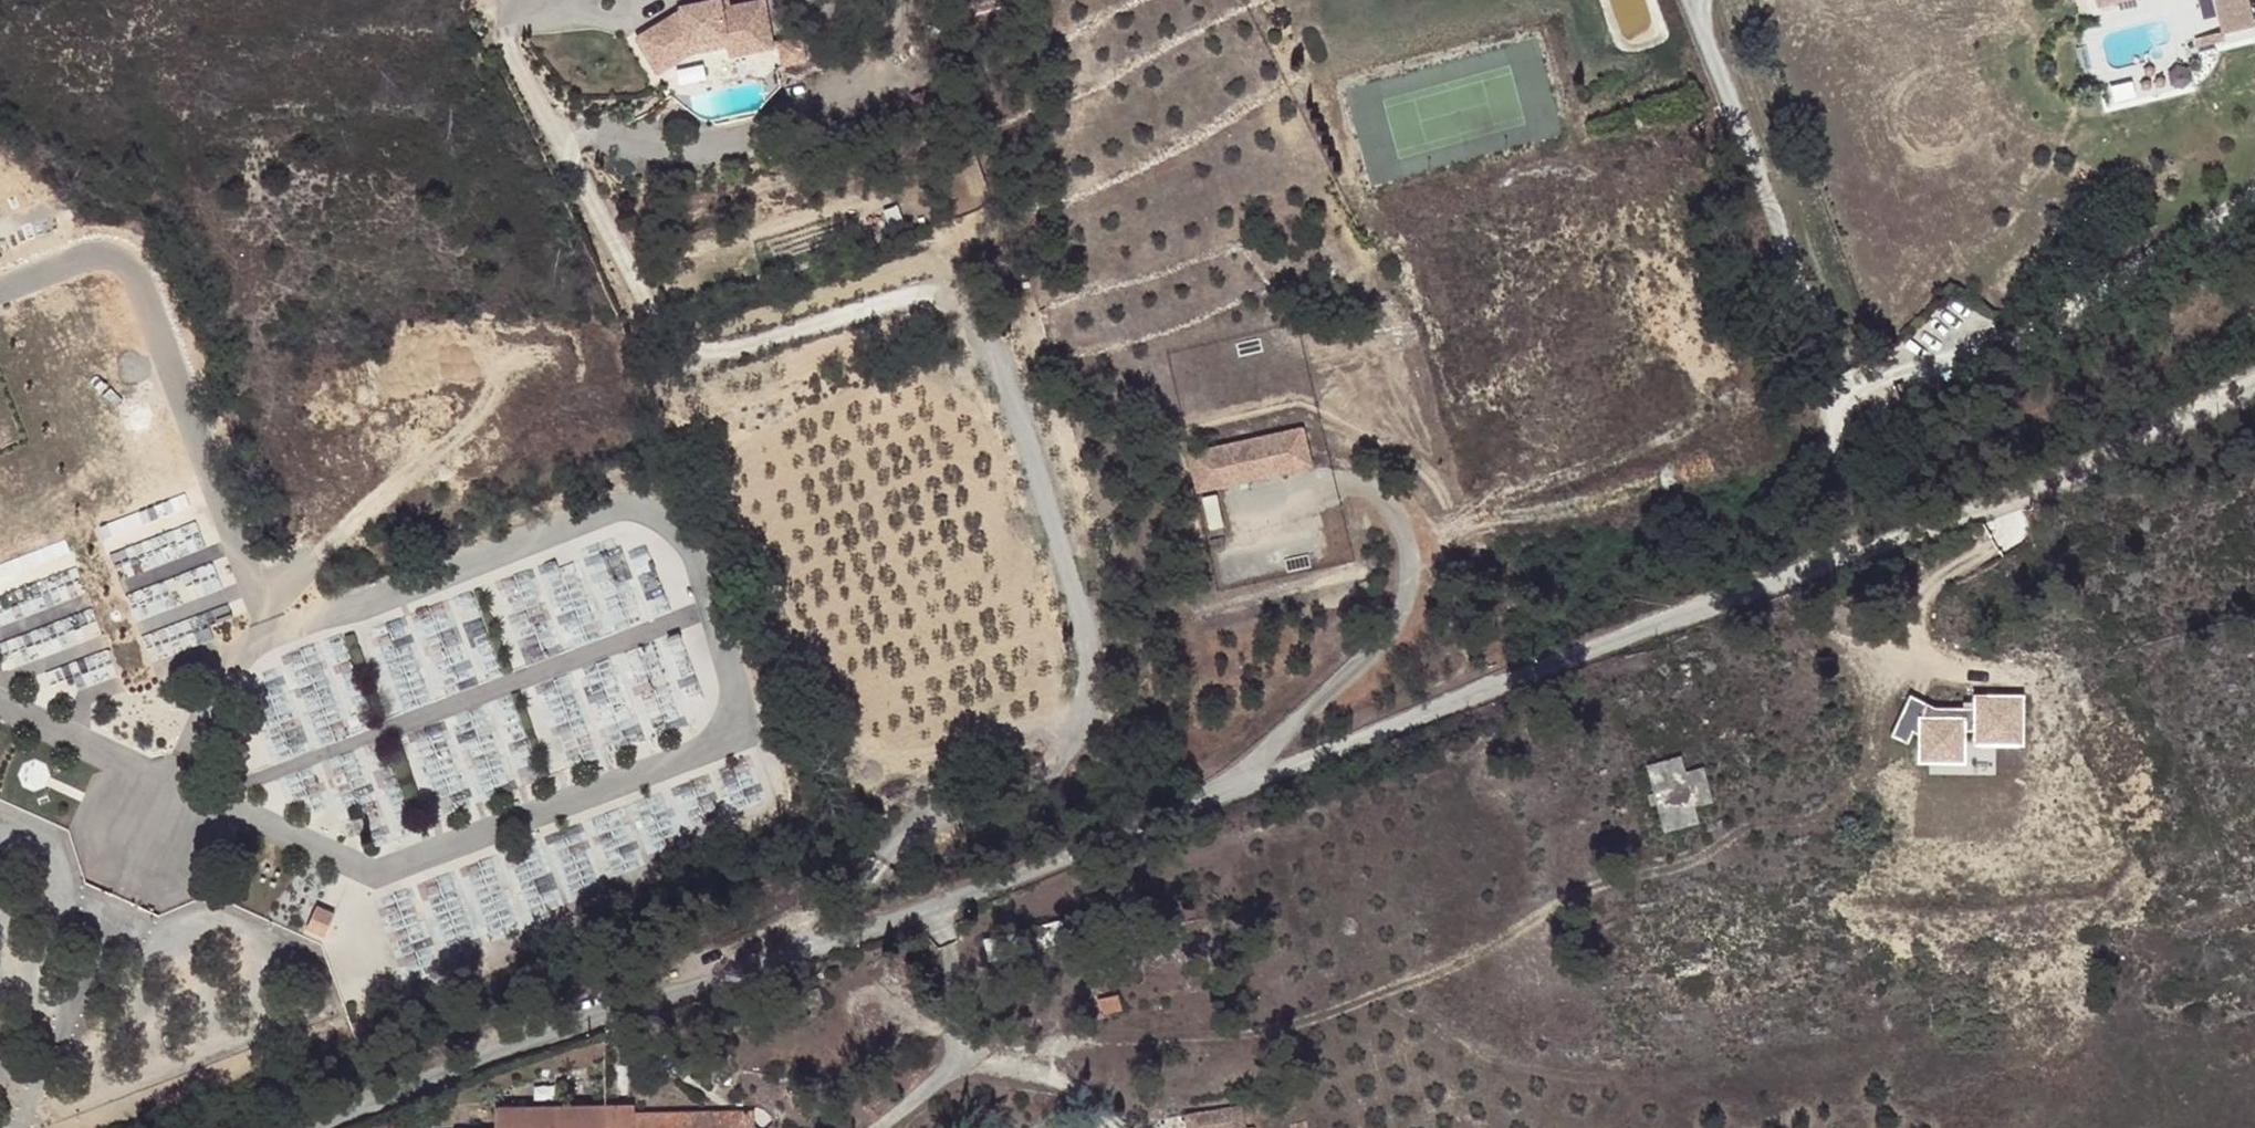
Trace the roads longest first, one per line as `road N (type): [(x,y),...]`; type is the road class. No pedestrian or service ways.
road 1 (unclassified): [(334,1127),(2094,456),(2254,376)]

